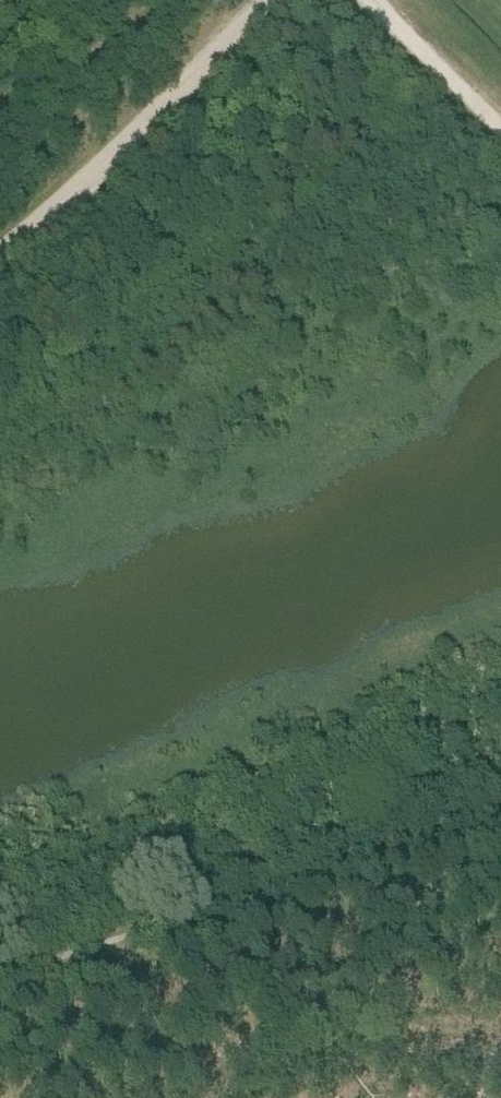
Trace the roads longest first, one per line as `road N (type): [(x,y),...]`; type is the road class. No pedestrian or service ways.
road 1 (track): [(0,241),(274,0)]

